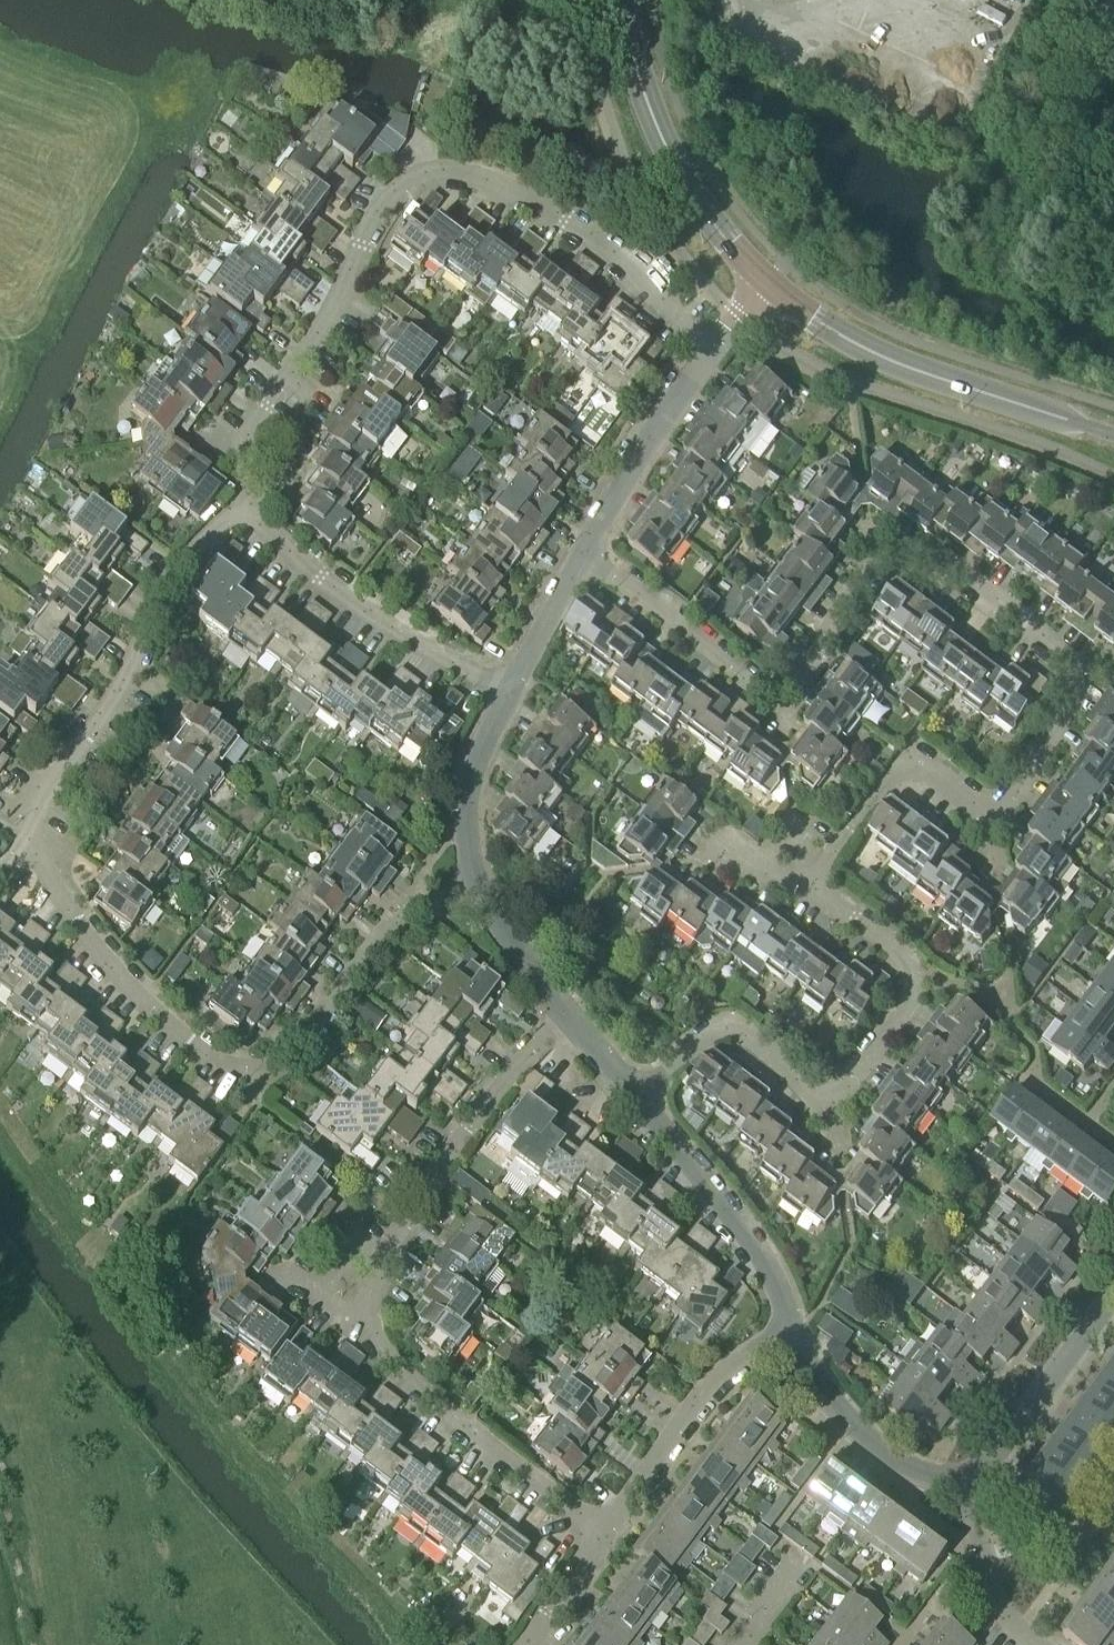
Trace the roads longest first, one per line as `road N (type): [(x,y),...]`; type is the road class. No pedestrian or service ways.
road 1 (residential): [(807,893),(900,774),(931,775),(980,812),(1002,809),(1071,705),(1078,674),(1071,659),(943,564),(911,557),(869,573),(804,676),(766,689),(584,559)]
road 2 (residential): [(713,349),(548,207),(457,170),(429,170),(388,194),(336,302),(264,402),(243,459),(249,504)]
road 3 (residential): [(607,1535),(398,1364),(383,1346),(374,1312),(421,1201),(515,1068),(569,1017)]
road 4 (residential): [(479,889),(403,915),(294,1051),(273,1065),(235,1068),(189,1044),(118,976),(73,922),(36,847)]
road 5 (residential): [(635,1097),(725,1033),(747,1038),(809,1093),(844,1092),(906,1010),(911,978),(897,953),(807,893)]
road 6 (residential): [(36,847),(31,801),(42,781),(112,702),(197,548),(249,504)]
road 7 (tertiary): [(1113,432),(888,358),(768,285)]
road 8 (tertiary): [(768,285),(688,189),(656,128),(617,0)]
road 9 (residential): [(510,693),(350,601),(291,557),(249,504)]
road 10 (residential): [(797,1336),(750,1243),(635,1097)]
road 11 (residential): [(607,1535),(714,1384),(797,1336)]
road 12 (residential): [(584,559),(713,349)]
road 13 (residential): [(797,1336),(828,1395),(876,1446),(930,1475),(965,1475)]
road 14 (residential): [(965,1475),(1000,1451),(1106,1305)]
road 15 (residential): [(479,889),(468,802),(510,693)]
road 16 (residential): [(965,1475),(997,1604),(1036,1644)]
road 17 (residential): [(569,1017),(479,889)]
road 18 (residential): [(510,693),(584,559)]
road 19 (residential): [(531,1644),(607,1535)]

